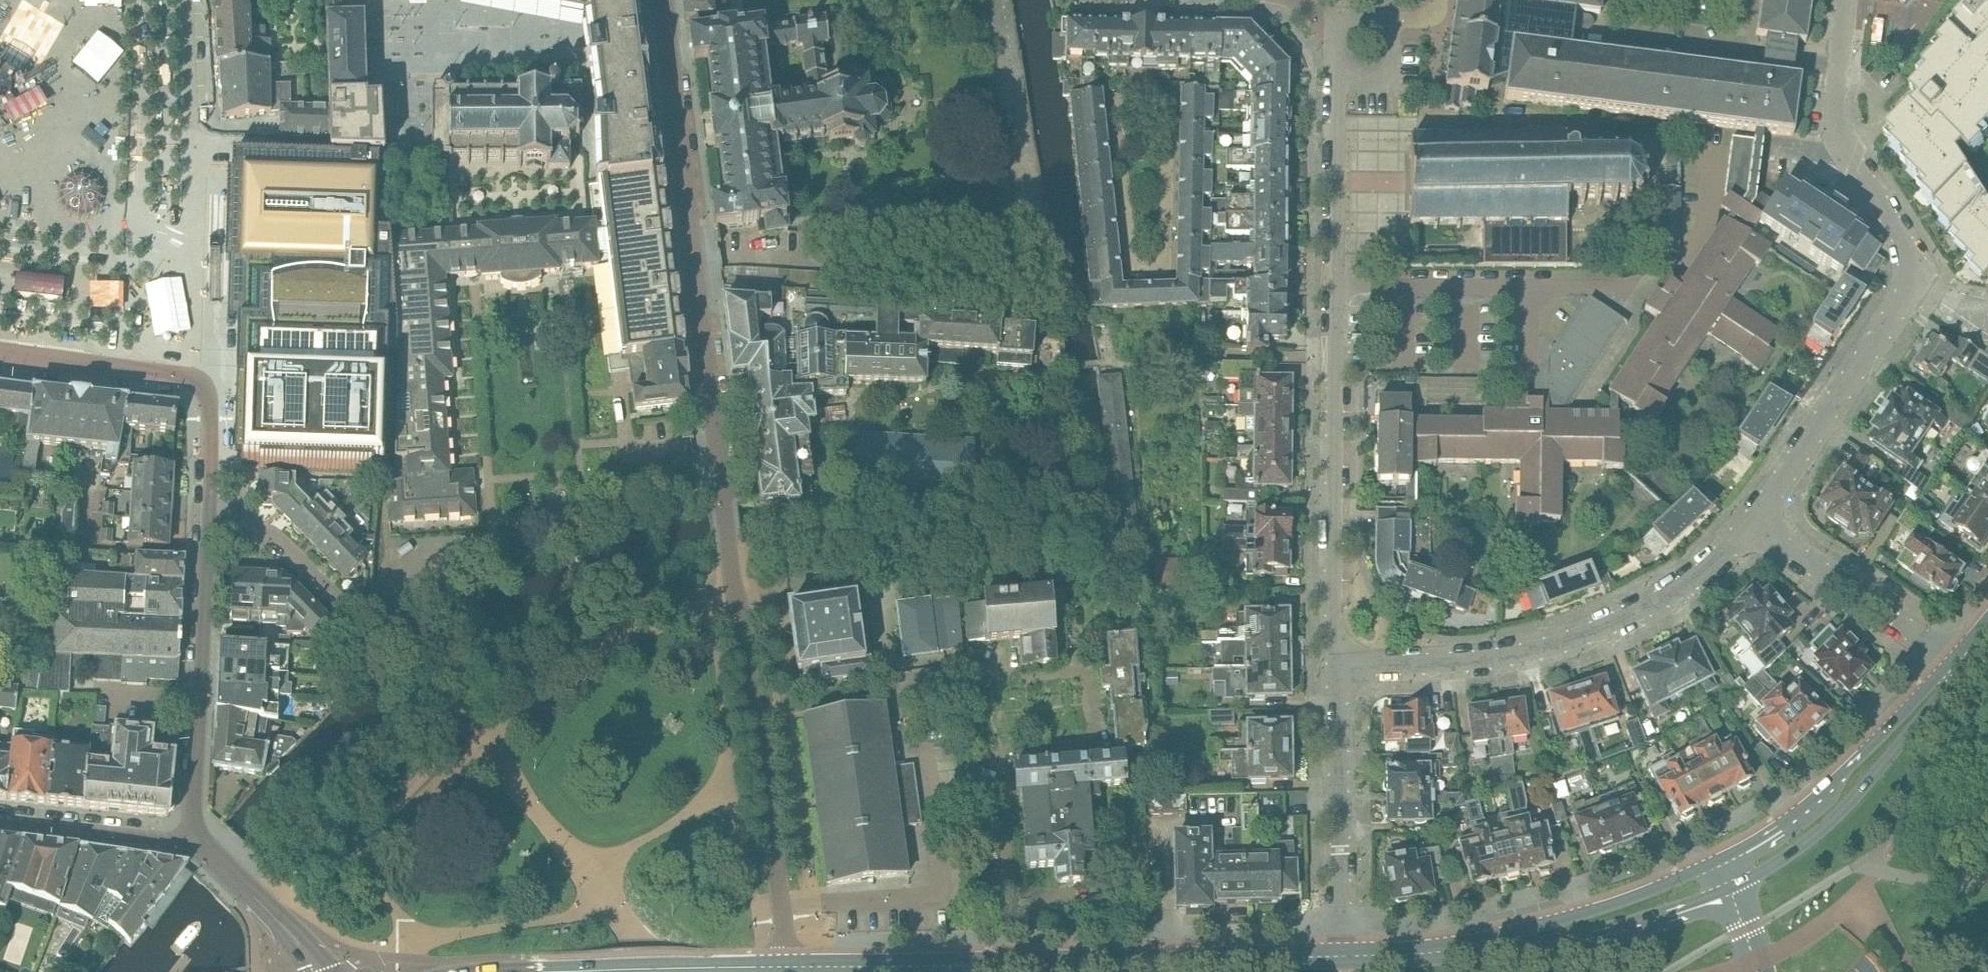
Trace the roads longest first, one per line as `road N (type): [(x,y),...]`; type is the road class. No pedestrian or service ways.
road 1 (residential): [(660,0),(789,964)]
road 2 (secondary): [(1341,954),(1498,940),(1649,903),(1727,872),(1842,797),(1948,674)]
road 3 (residential): [(1754,523),(1919,271),(1836,129),(1842,0)]
road 4 (unclassified): [(1336,83),(1335,666)]
road 5 (secondary): [(789,964),(1341,954)]
road 6 (residential): [(1335,666),(1434,663),(1558,644),(1669,594),(1754,523)]
road 7 (residential): [(193,377),(183,0)]
road 8 (residential): [(201,841),(210,509)]
road 9 (unclassified): [(1335,666),(1341,954)]
road 10 (secondary): [(518,971),(789,964)]
road 11 (unclassified): [(1948,674),(1754,523)]
road 12 (residential): [(390,650),(278,542),(210,509)]
road 13 (residential): [(0,815),(201,841)]
road 14 (residential): [(193,377),(0,353)]
road 15 (residential): [(323,971),(201,841)]
road 16 (unclassified): [(1336,83),(1393,82),(1393,19),(1336,19)]
road 17 (residential): [(210,509),(209,401),(193,377)]

